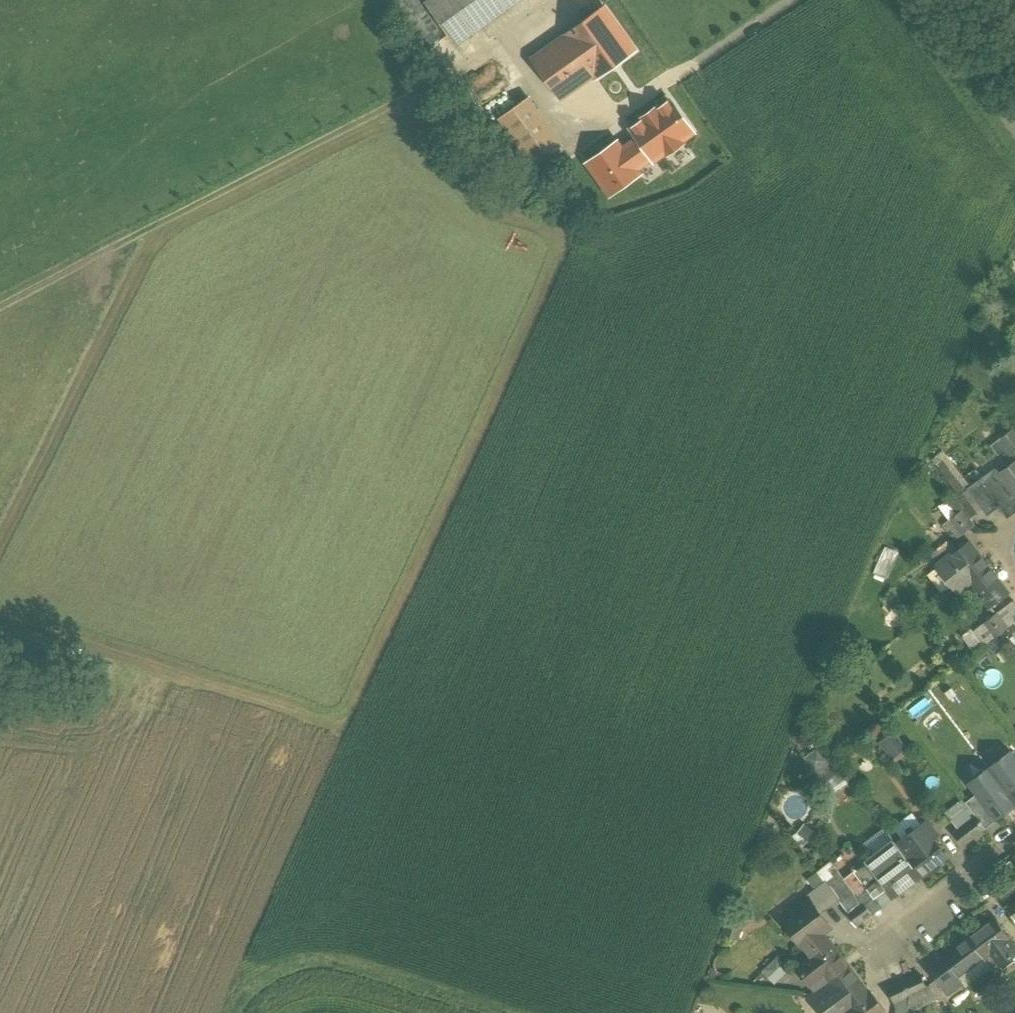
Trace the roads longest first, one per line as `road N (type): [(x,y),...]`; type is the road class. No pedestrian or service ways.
road 1 (unclassified): [(1014,833),(889,931)]
road 2 (unclassified): [(929,0),(1014,123)]

